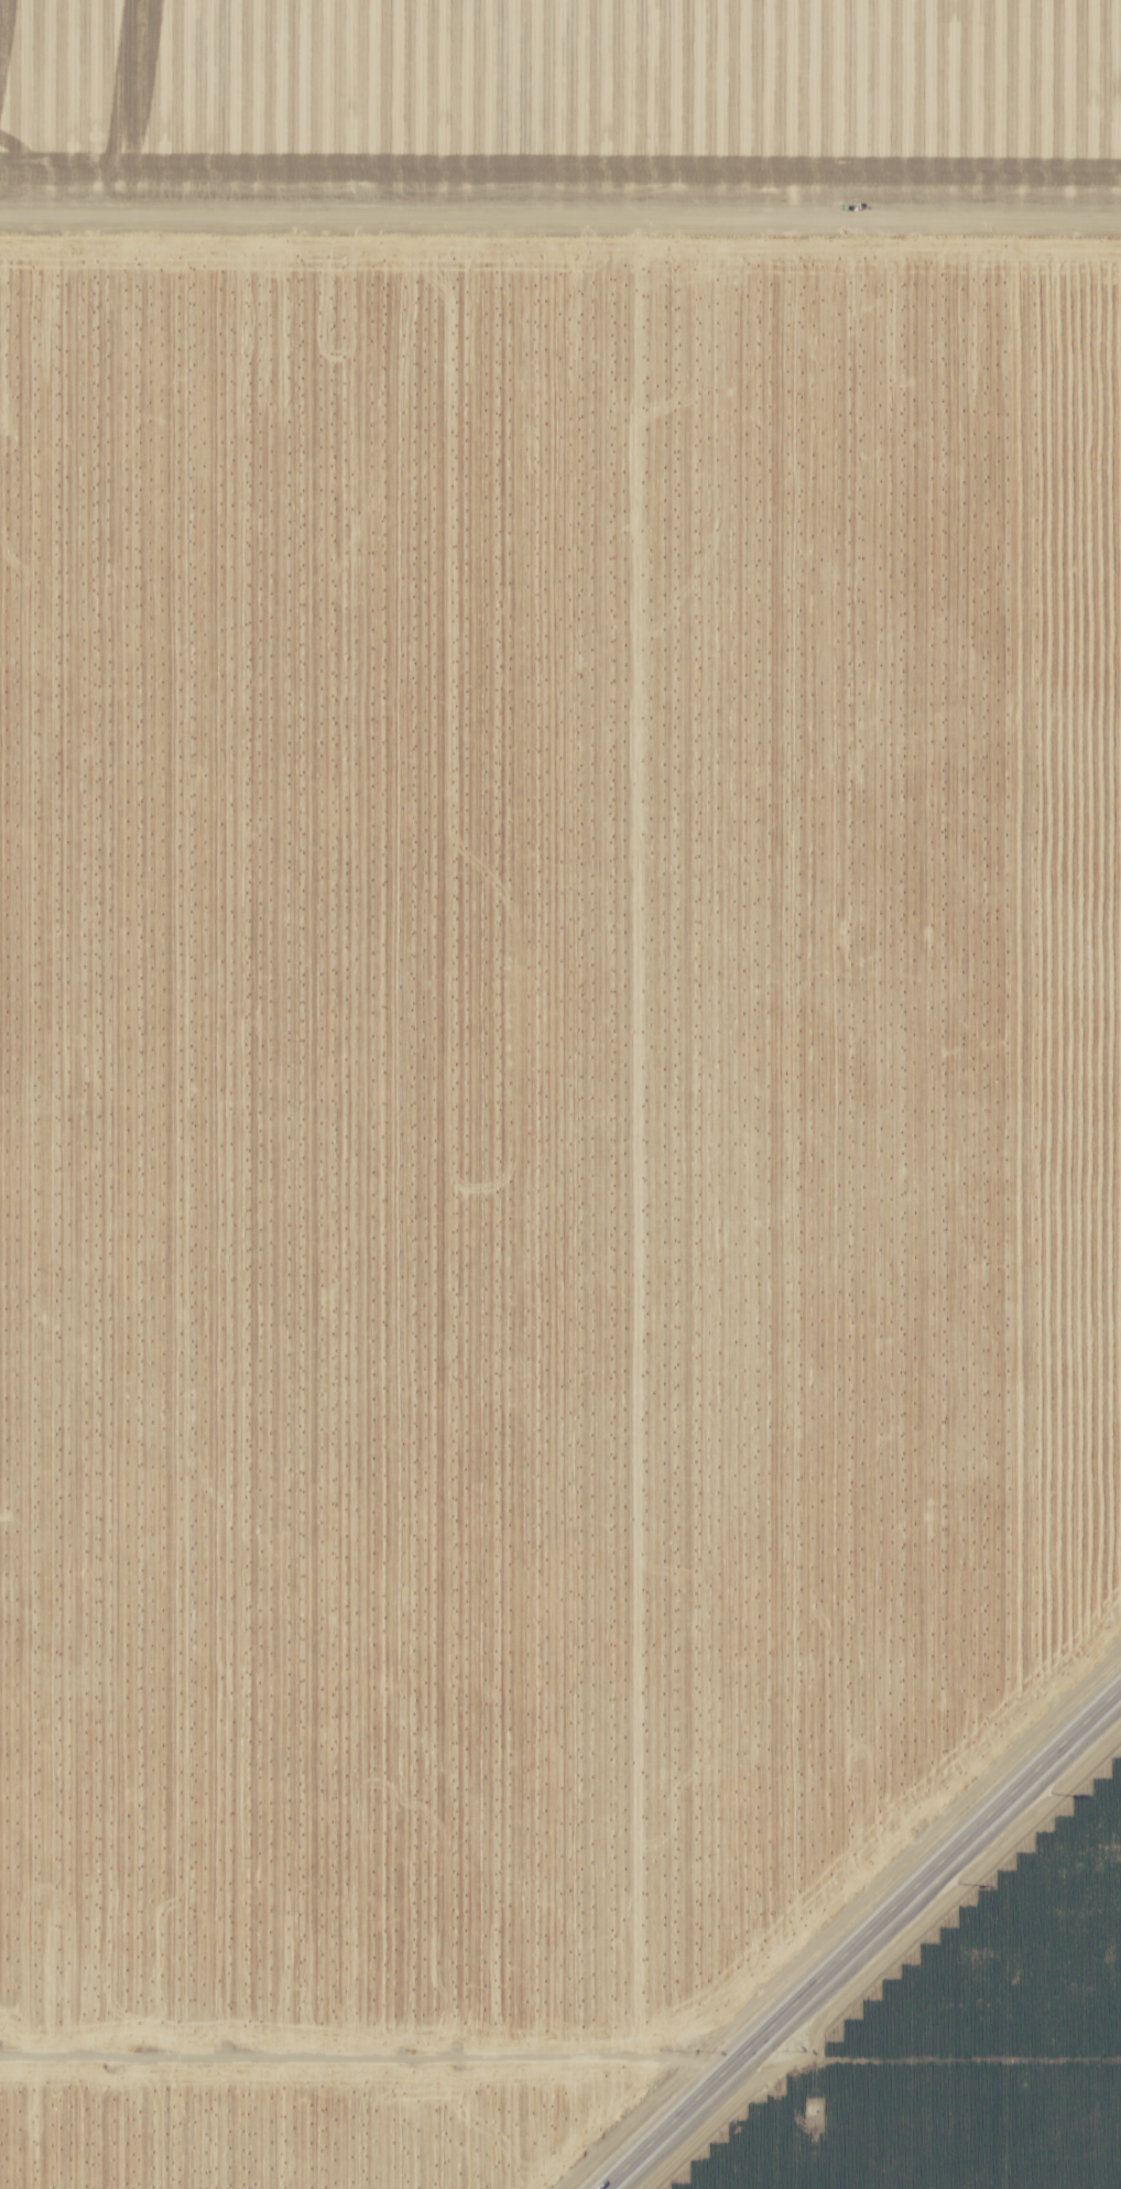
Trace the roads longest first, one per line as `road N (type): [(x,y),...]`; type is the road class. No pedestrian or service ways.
road 1 (secondary): [(621,2188),(1120,1705)]

